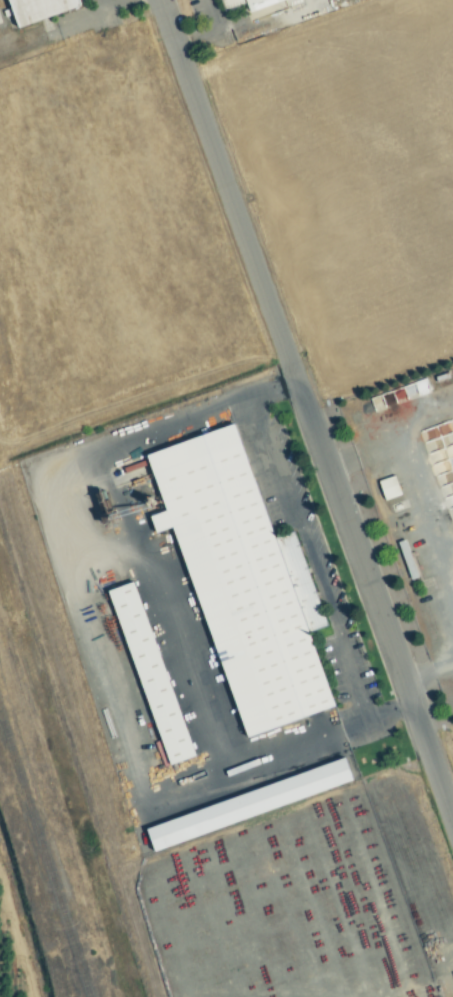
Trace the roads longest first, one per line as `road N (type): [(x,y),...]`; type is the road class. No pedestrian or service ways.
road 1 (residential): [(452,822),(159,0)]

